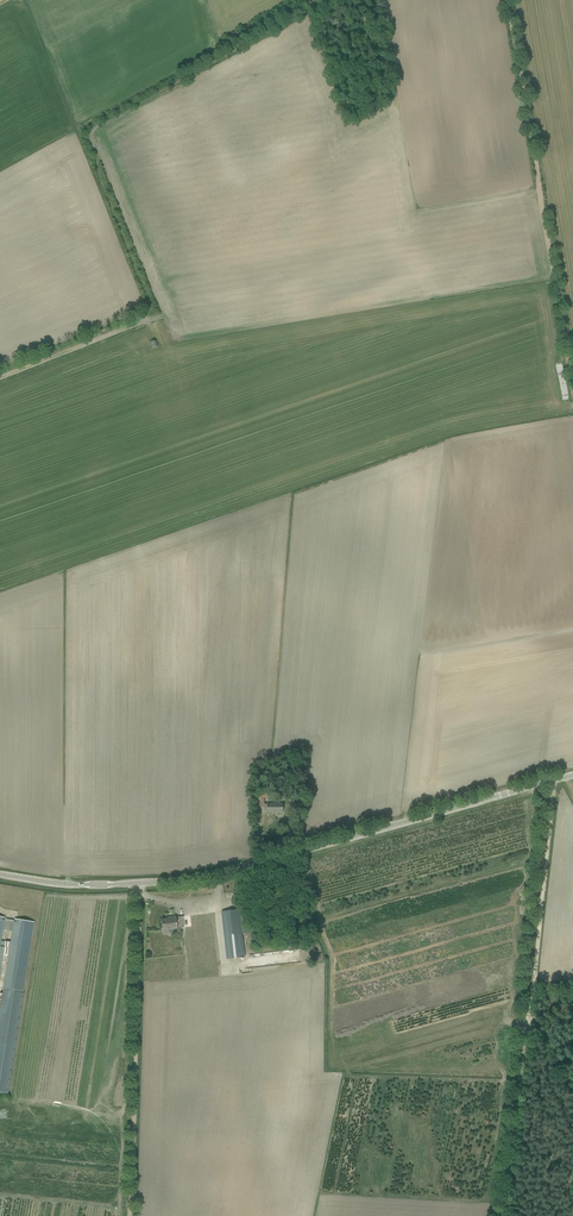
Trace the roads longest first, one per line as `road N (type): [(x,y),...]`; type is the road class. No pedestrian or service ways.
road 1 (tertiary): [(516,791),(186,876),(95,883),(0,871)]
road 2 (track): [(572,379),(506,0)]
road 3 (track): [(129,1215),(135,880)]
road 4 (track): [(506,1215),(530,1009)]
road 5 (track): [(530,1009),(551,826)]

